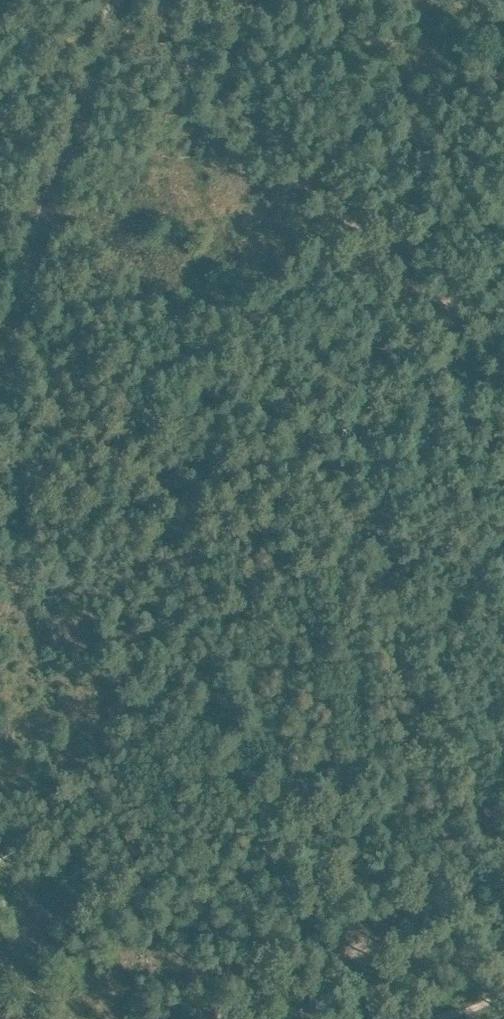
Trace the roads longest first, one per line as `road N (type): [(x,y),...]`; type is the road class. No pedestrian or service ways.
road 1 (track): [(0,302),(30,207),(114,0)]
road 2 (track): [(503,881),(233,1018)]

